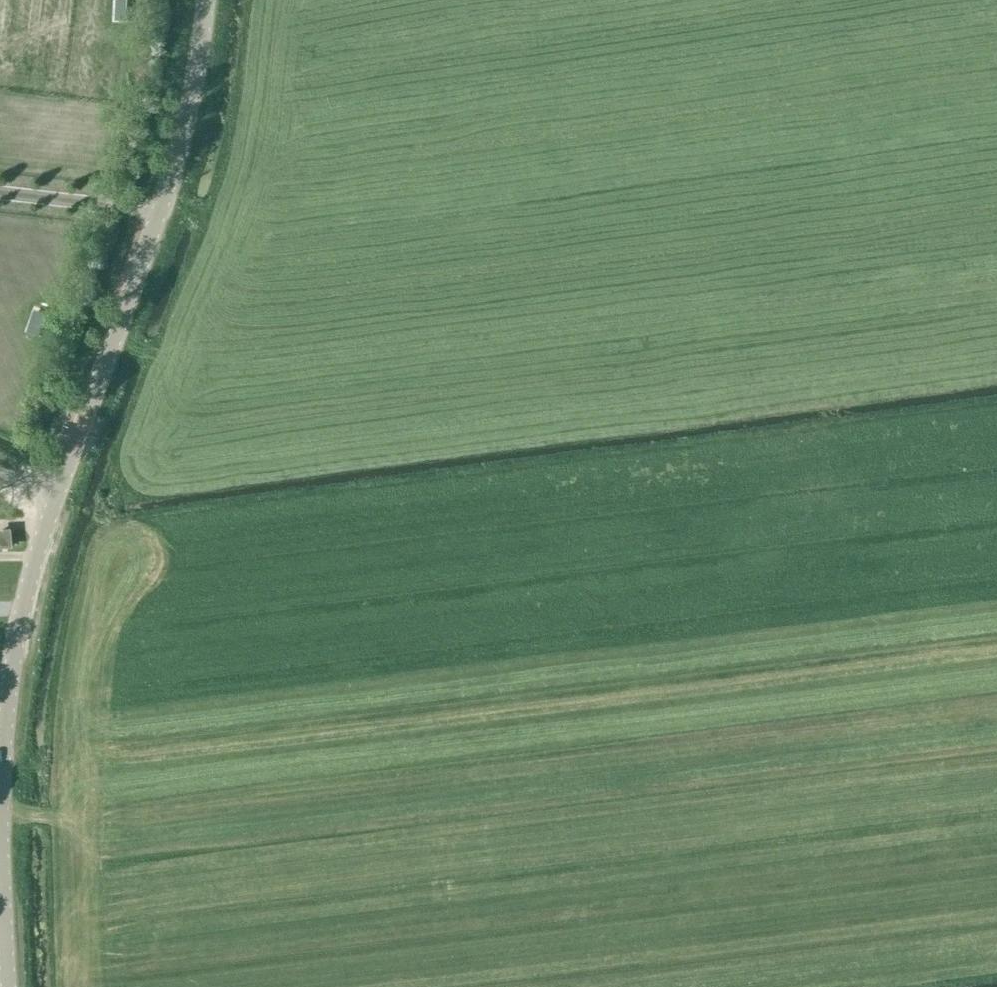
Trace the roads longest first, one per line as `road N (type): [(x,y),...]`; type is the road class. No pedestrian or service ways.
road 1 (tertiary): [(56,494),(184,129),(206,0)]
road 2 (tertiary): [(11,986),(2,837),(7,728),(24,606),(56,494)]

